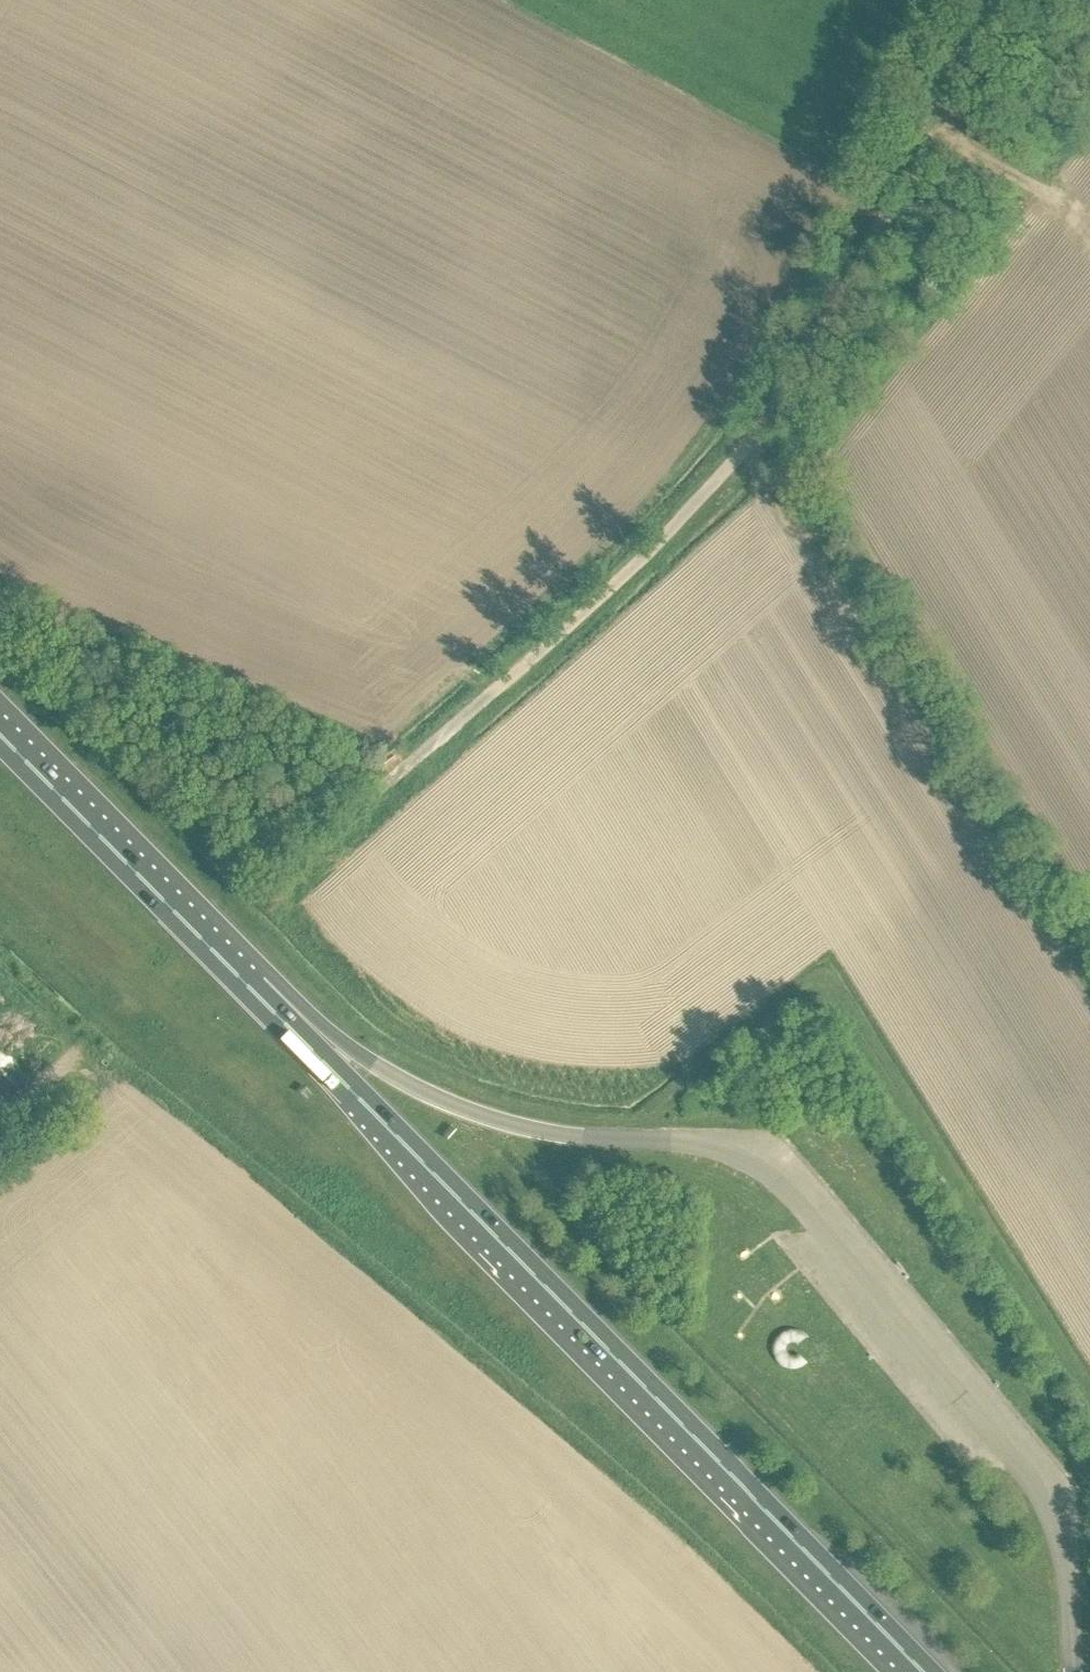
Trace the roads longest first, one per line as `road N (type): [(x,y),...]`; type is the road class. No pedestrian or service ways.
road 1 (unclassified): [(298,863),(636,565),(766,419),(1012,0)]
road 2 (trunk): [(919,1671),(298,1039)]
road 3 (track): [(766,419),(1089,978)]
road 4 (trunk): [(298,1039),(0,737)]
road 5 (trunk): [(670,1145),(561,1139),(481,1118),(298,1039)]

